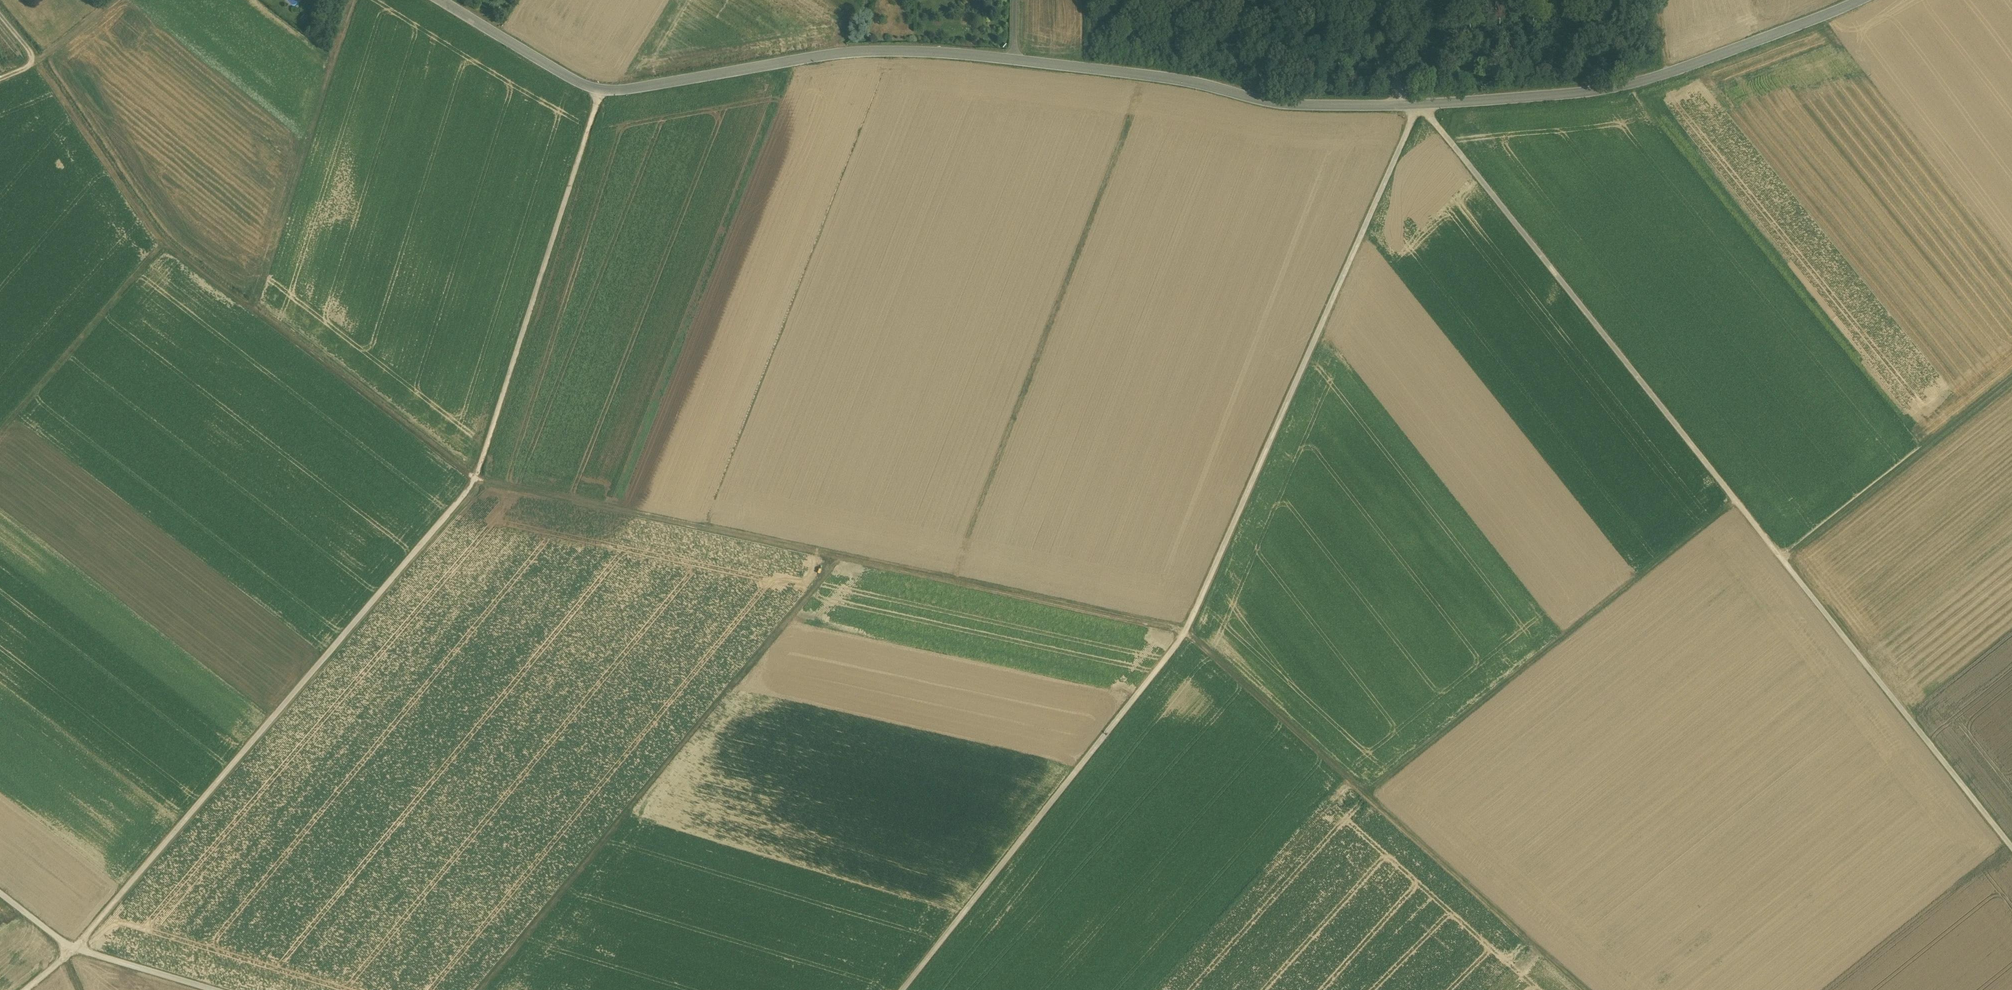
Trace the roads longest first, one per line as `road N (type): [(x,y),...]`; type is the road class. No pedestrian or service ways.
road 1 (track): [(914,989),(1183,636),(1420,106),(2011,848)]
road 2 (track): [(38,58),(166,243),(476,480),(1183,636),(1577,989)]
road 3 (secondary): [(440,0),(559,75),(600,91),(896,52),(1140,75),(1276,104),(1342,107),(1643,82),(1862,0)]
road 4 (track): [(26,989),(73,951),(476,480),(600,91)]
road 5 (track): [(1360,798),(1738,502)]
road 6 (track): [(359,0),(250,309)]
road 7 (track): [(2011,382),(1785,559)]
road 8 (track): [(166,243),(0,434)]
road 9 (unclassified): [(0,895),(73,951),(202,989)]

